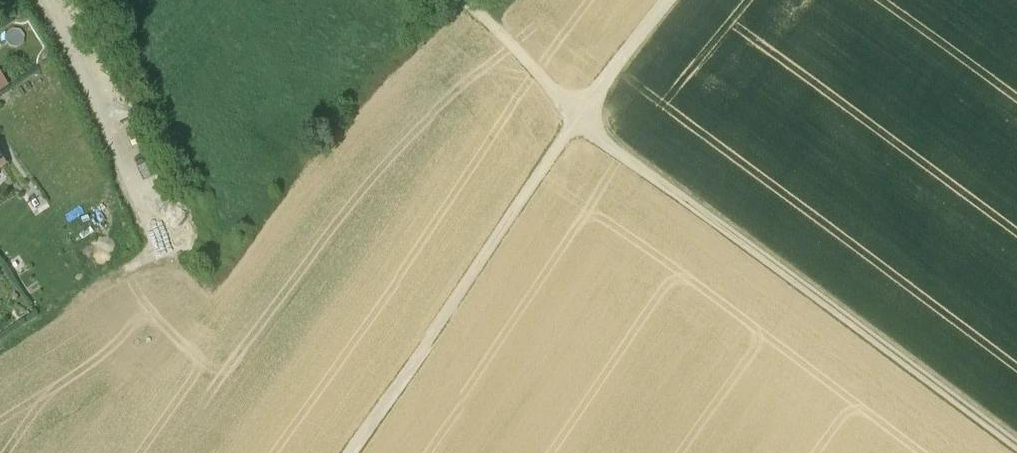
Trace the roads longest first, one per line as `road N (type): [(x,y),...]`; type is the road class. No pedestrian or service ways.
road 1 (track): [(457,0),(536,74),(580,131),(1011,452)]
road 2 (track): [(353,452),(680,0)]
road 3 (residential): [(54,0),(107,100),(164,247)]
road 4 (track): [(0,355),(164,247)]

